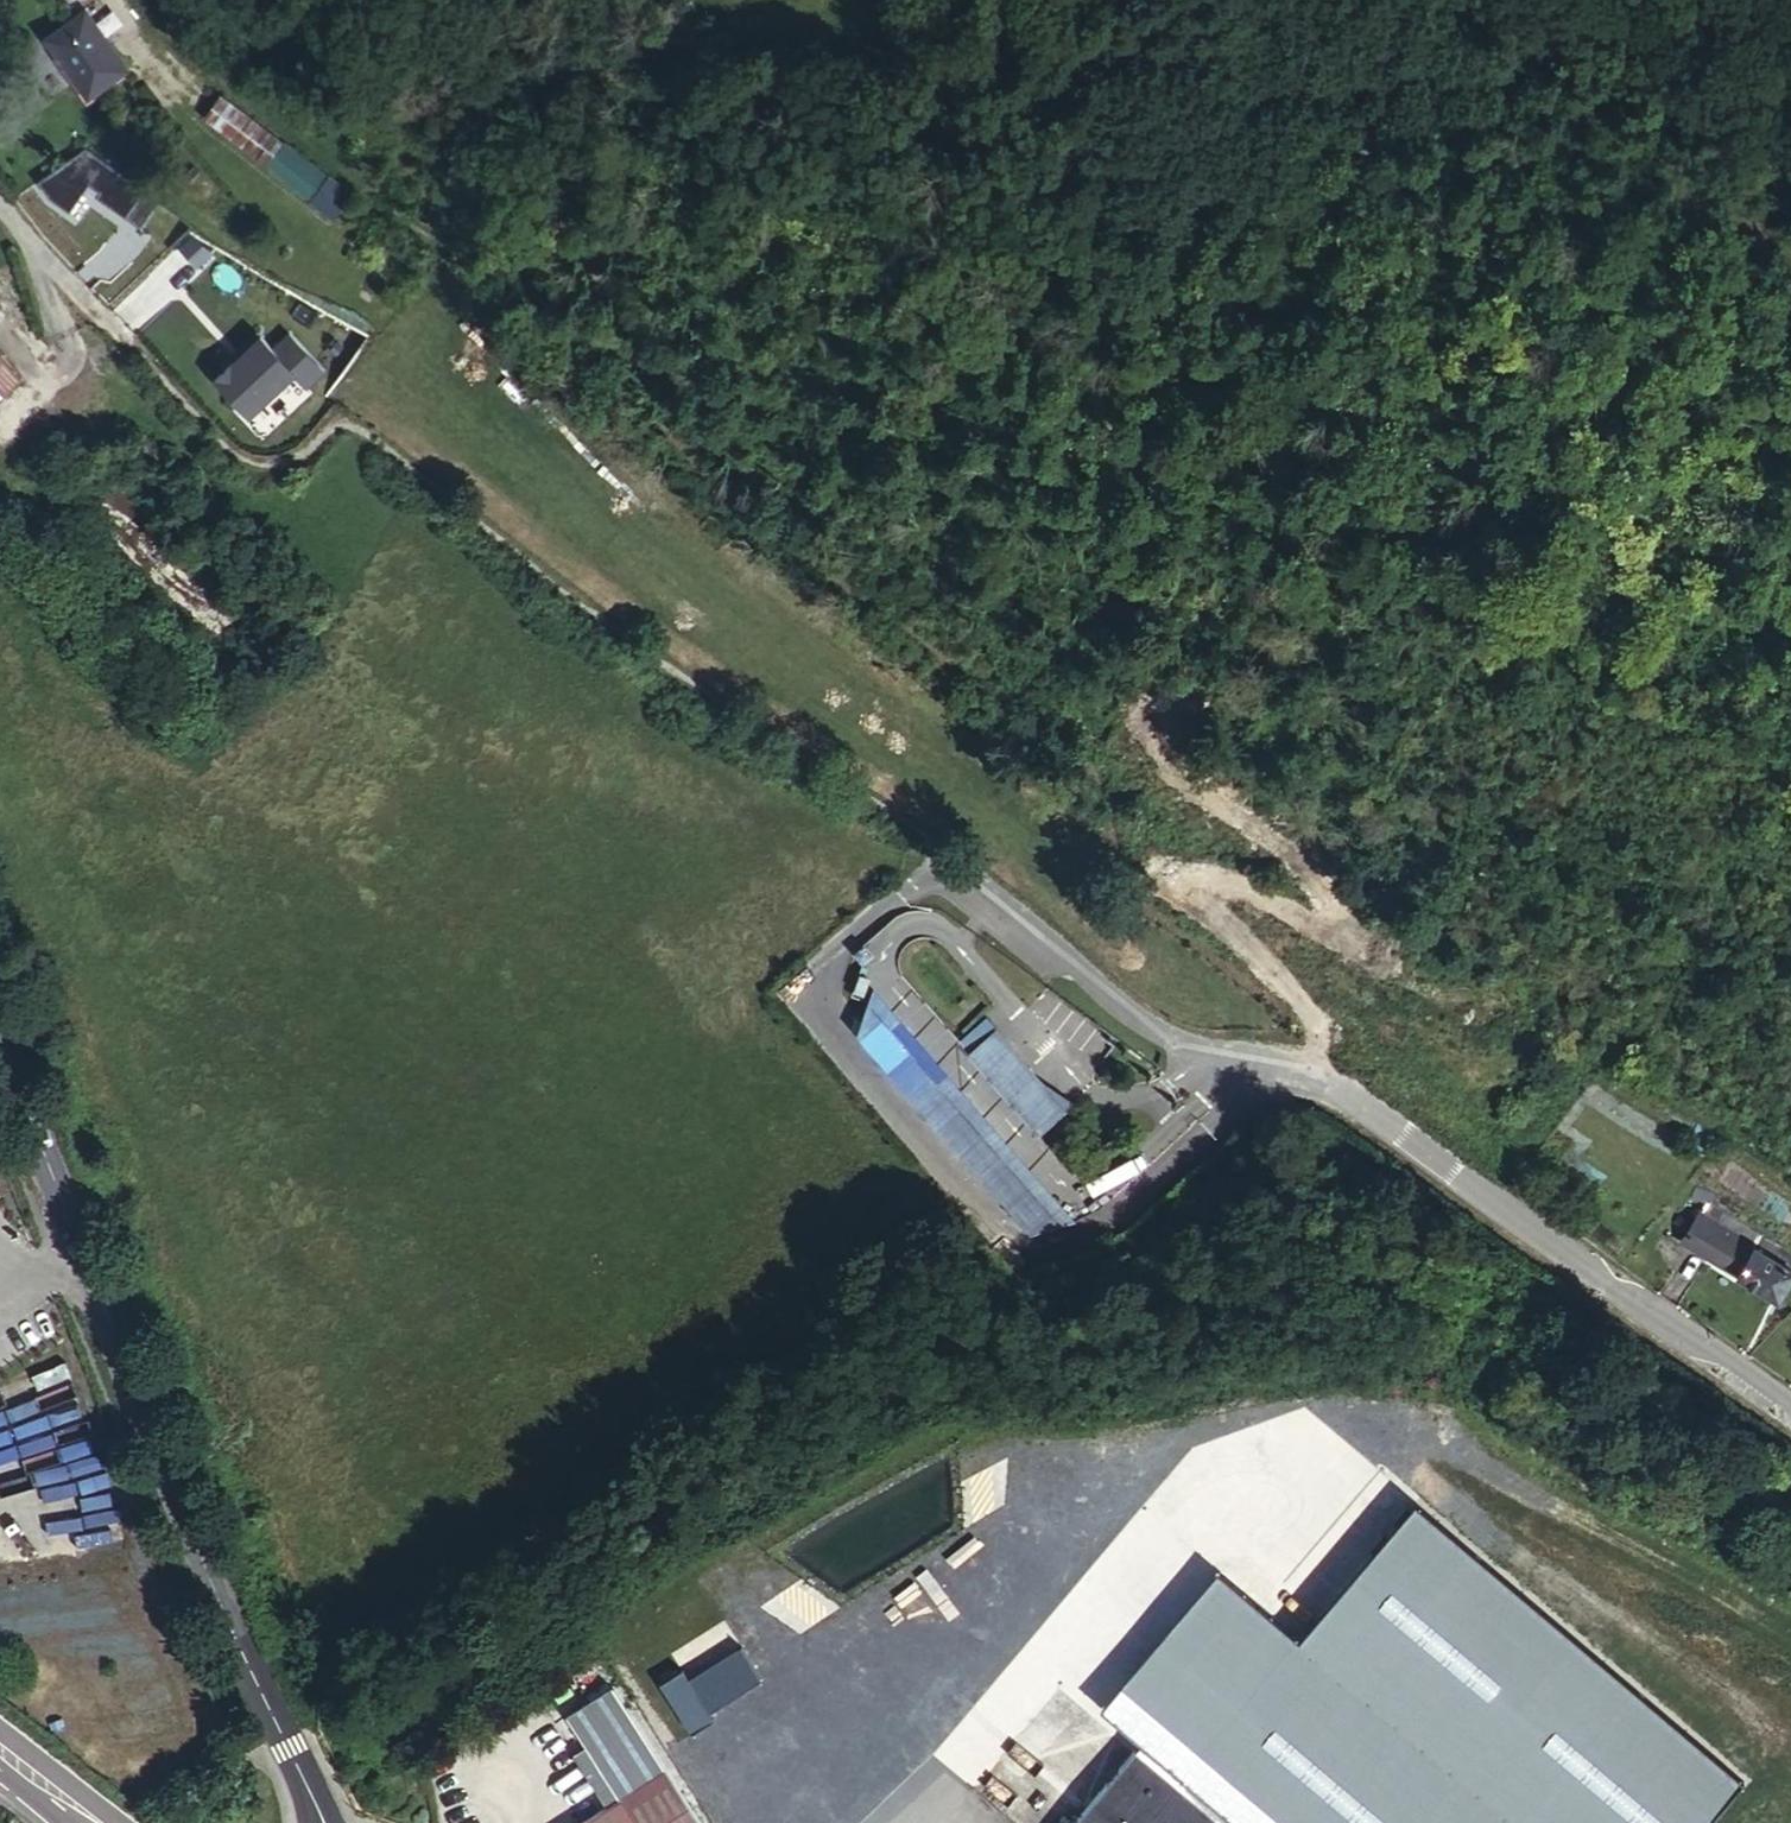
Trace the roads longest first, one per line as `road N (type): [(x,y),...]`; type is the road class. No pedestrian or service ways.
road 1 (residential): [(1790,1411),(1317,1082),(1176,1048),(964,873)]
road 2 (secondary): [(320,1822),(90,1275),(0,1040)]

